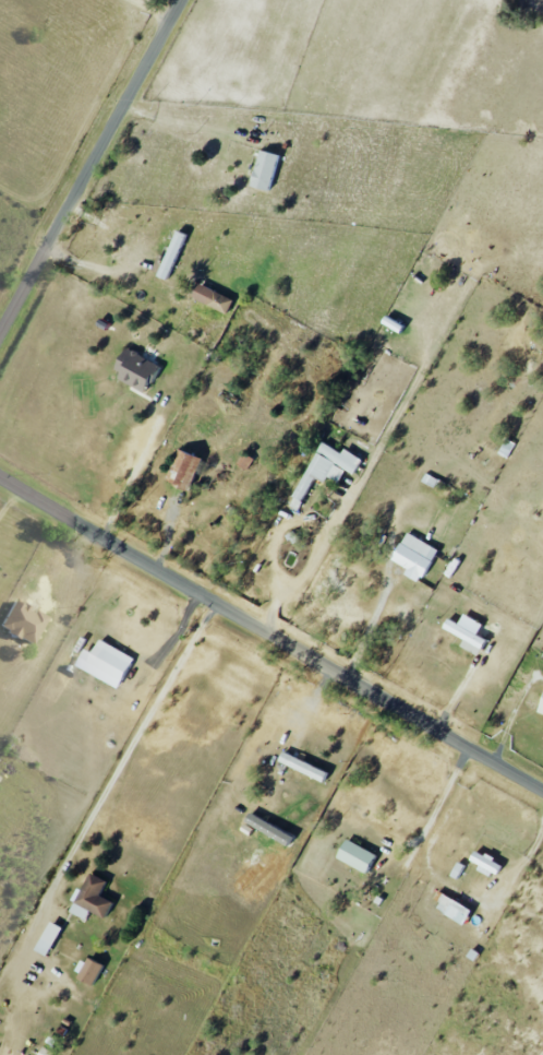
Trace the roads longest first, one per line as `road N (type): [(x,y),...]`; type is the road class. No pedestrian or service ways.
road 1 (residential): [(542,789),(0,471)]
road 2 (residential): [(0,330),(180,0)]

